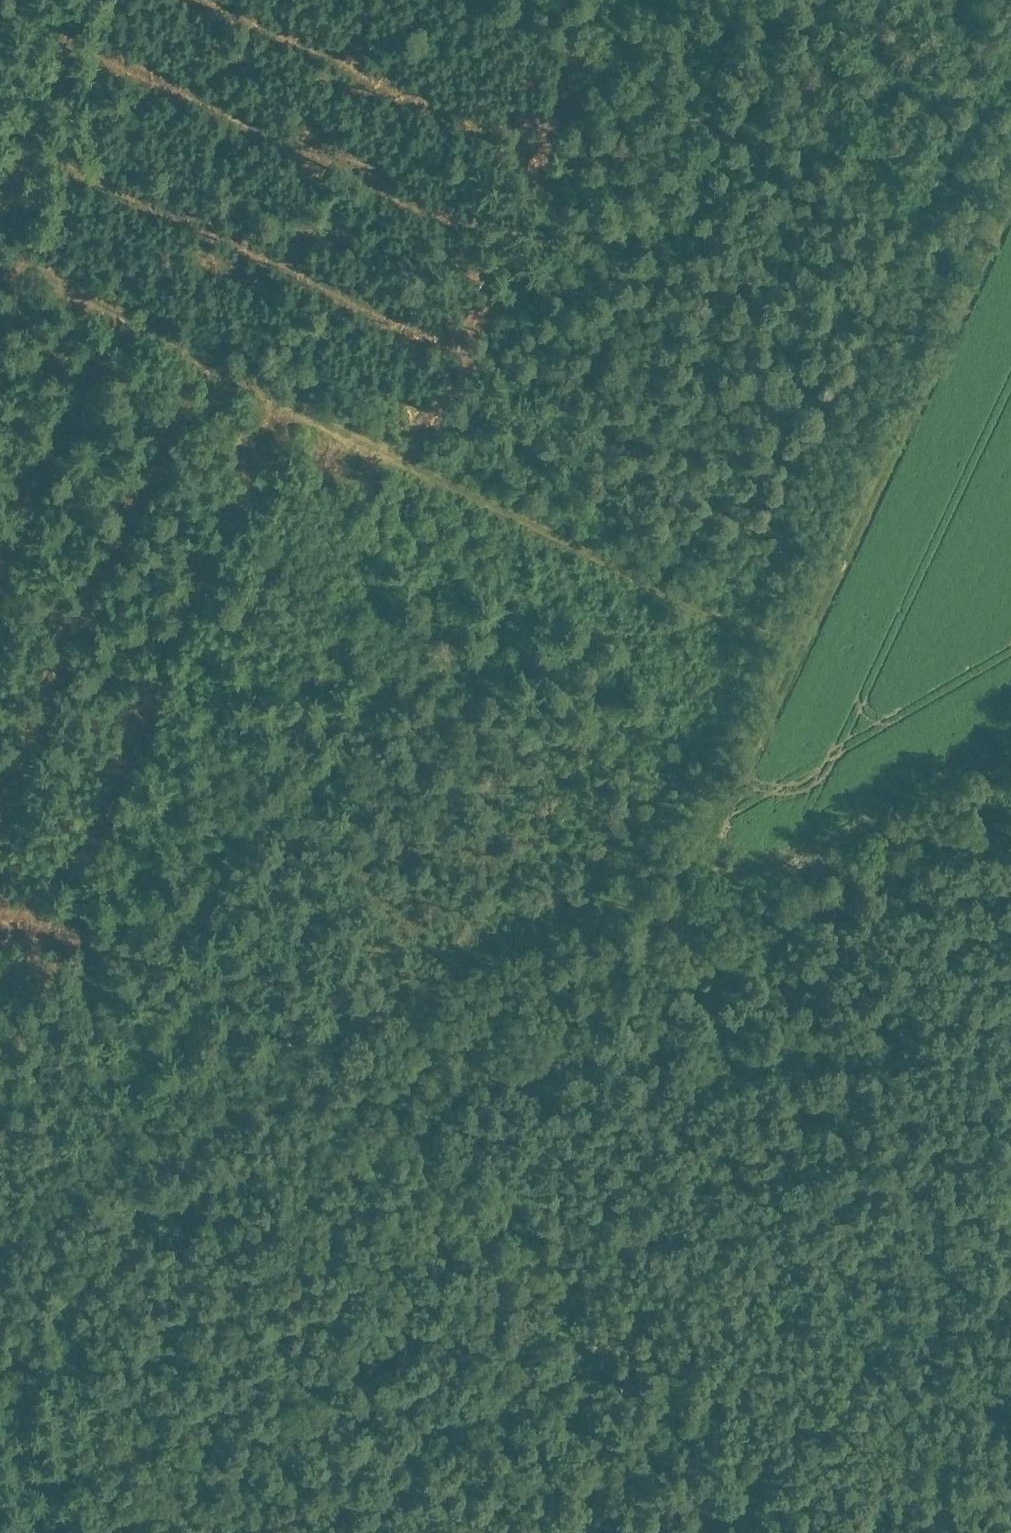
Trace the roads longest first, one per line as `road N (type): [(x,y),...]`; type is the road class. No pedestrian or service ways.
road 1 (track): [(0,1340),(269,1211),(569,1022),(678,878),(1010,211)]

